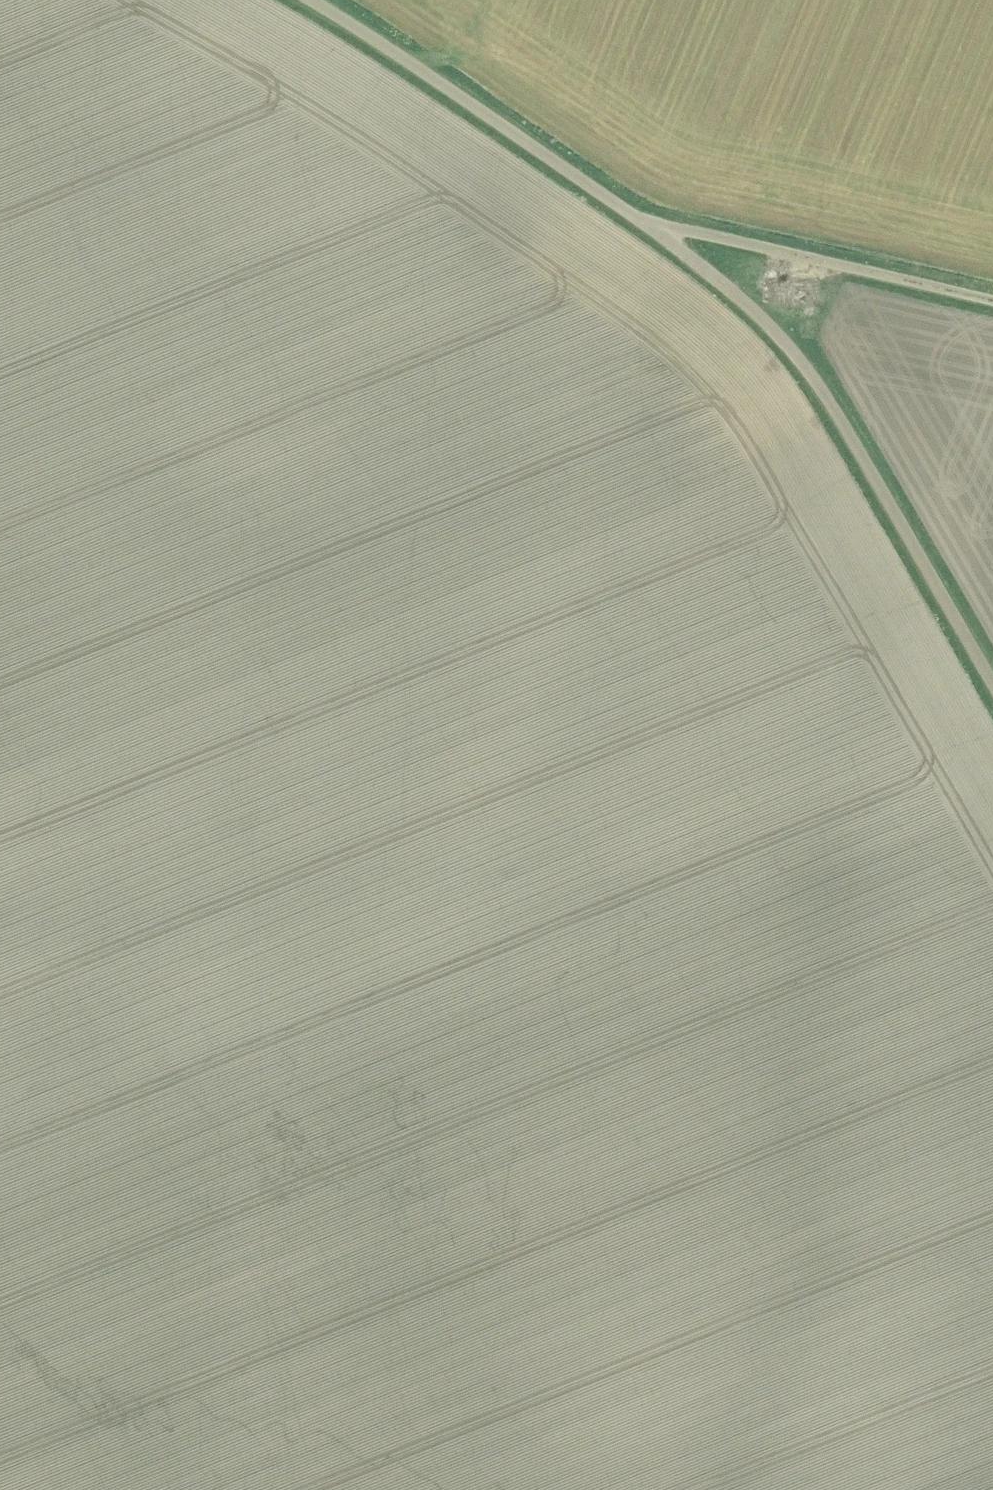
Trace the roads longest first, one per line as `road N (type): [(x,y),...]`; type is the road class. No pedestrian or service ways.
road 1 (unclassified): [(992,682),(807,367),(747,304),(646,220)]
road 2 (unclassified): [(646,220),(313,0)]
road 3 (unclassified): [(992,297),(646,220)]

